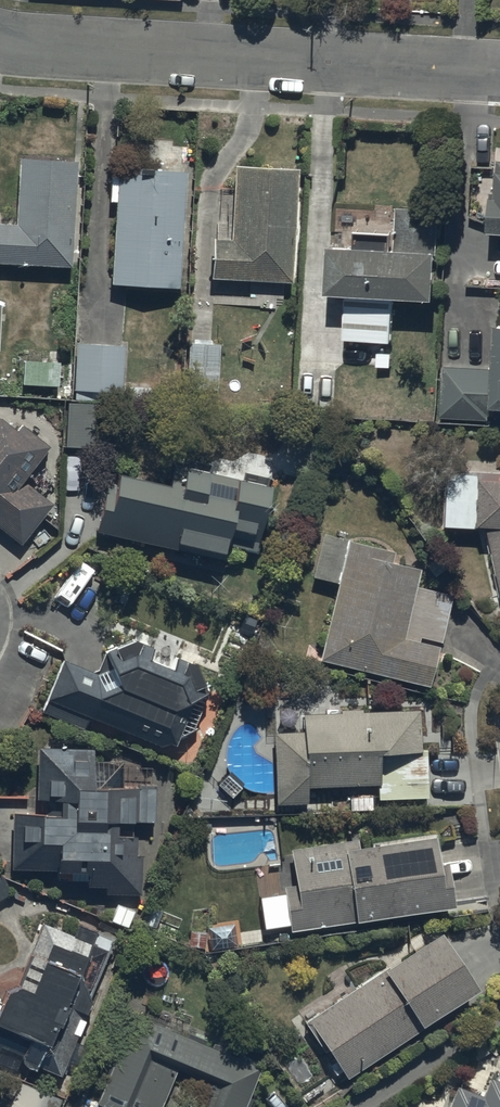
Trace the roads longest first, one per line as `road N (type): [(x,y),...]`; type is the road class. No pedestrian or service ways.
road 1 (residential): [(0,40),(499,75)]

